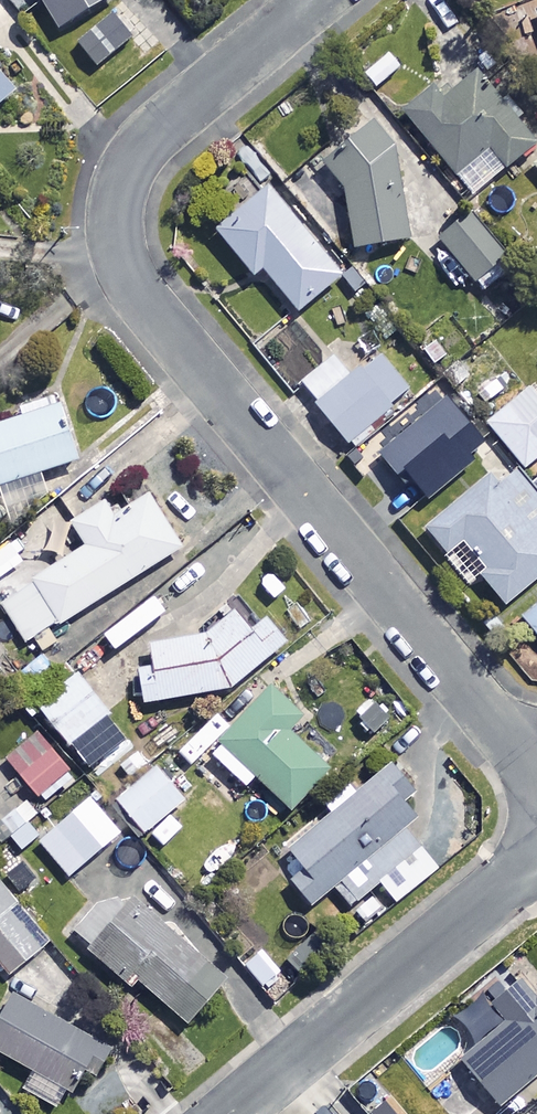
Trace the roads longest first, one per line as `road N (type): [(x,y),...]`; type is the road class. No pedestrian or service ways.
road 1 (residential): [(536,773),(143,301),(117,249),(114,199),(144,143),(311,0)]
road 2 (residential): [(536,857),(225,1113)]

